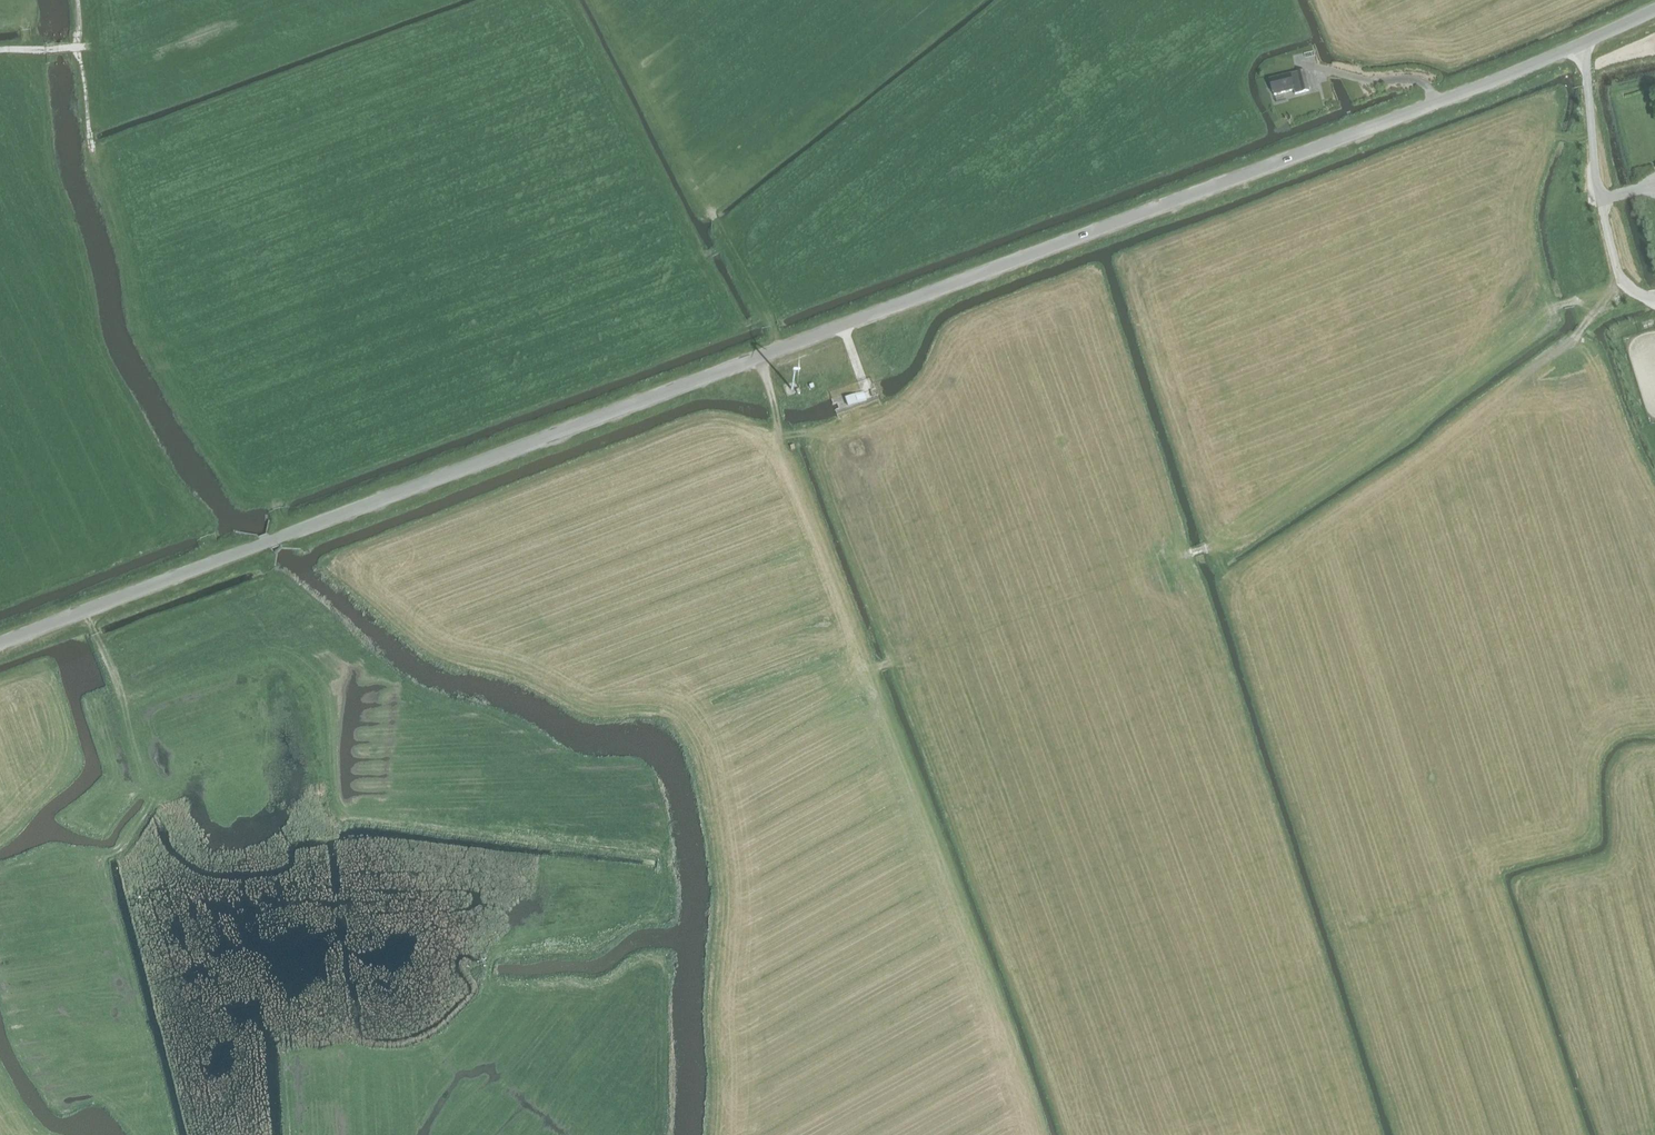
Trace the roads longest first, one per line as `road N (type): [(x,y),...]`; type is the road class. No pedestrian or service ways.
road 1 (secondary): [(0,642),(1504,72),(1654,3)]
road 2 (track): [(758,357),(1047,1134)]

